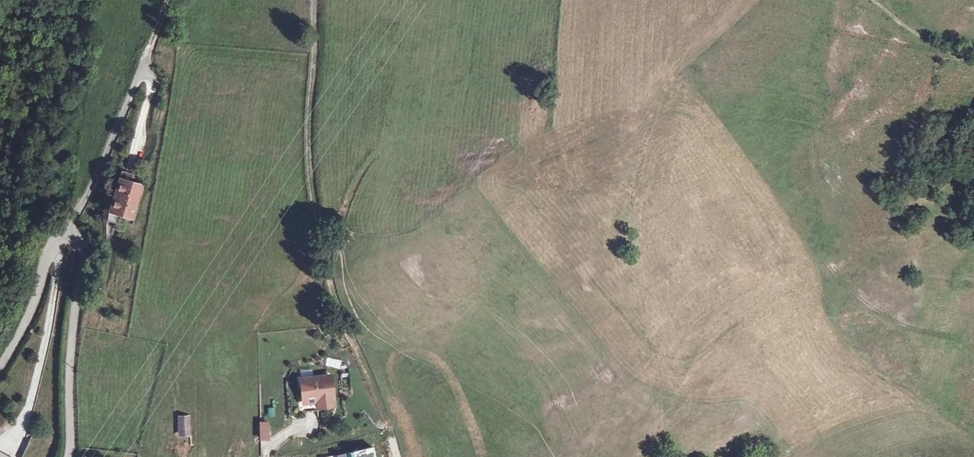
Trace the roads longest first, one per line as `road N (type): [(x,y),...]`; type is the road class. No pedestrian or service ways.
road 1 (track): [(314,0),(308,136),(314,208),(331,294),(395,456)]
road 2 (unclassified): [(68,456),(74,239),(48,253),(0,356)]
road 3 (track): [(973,59),(922,40),(872,0)]

